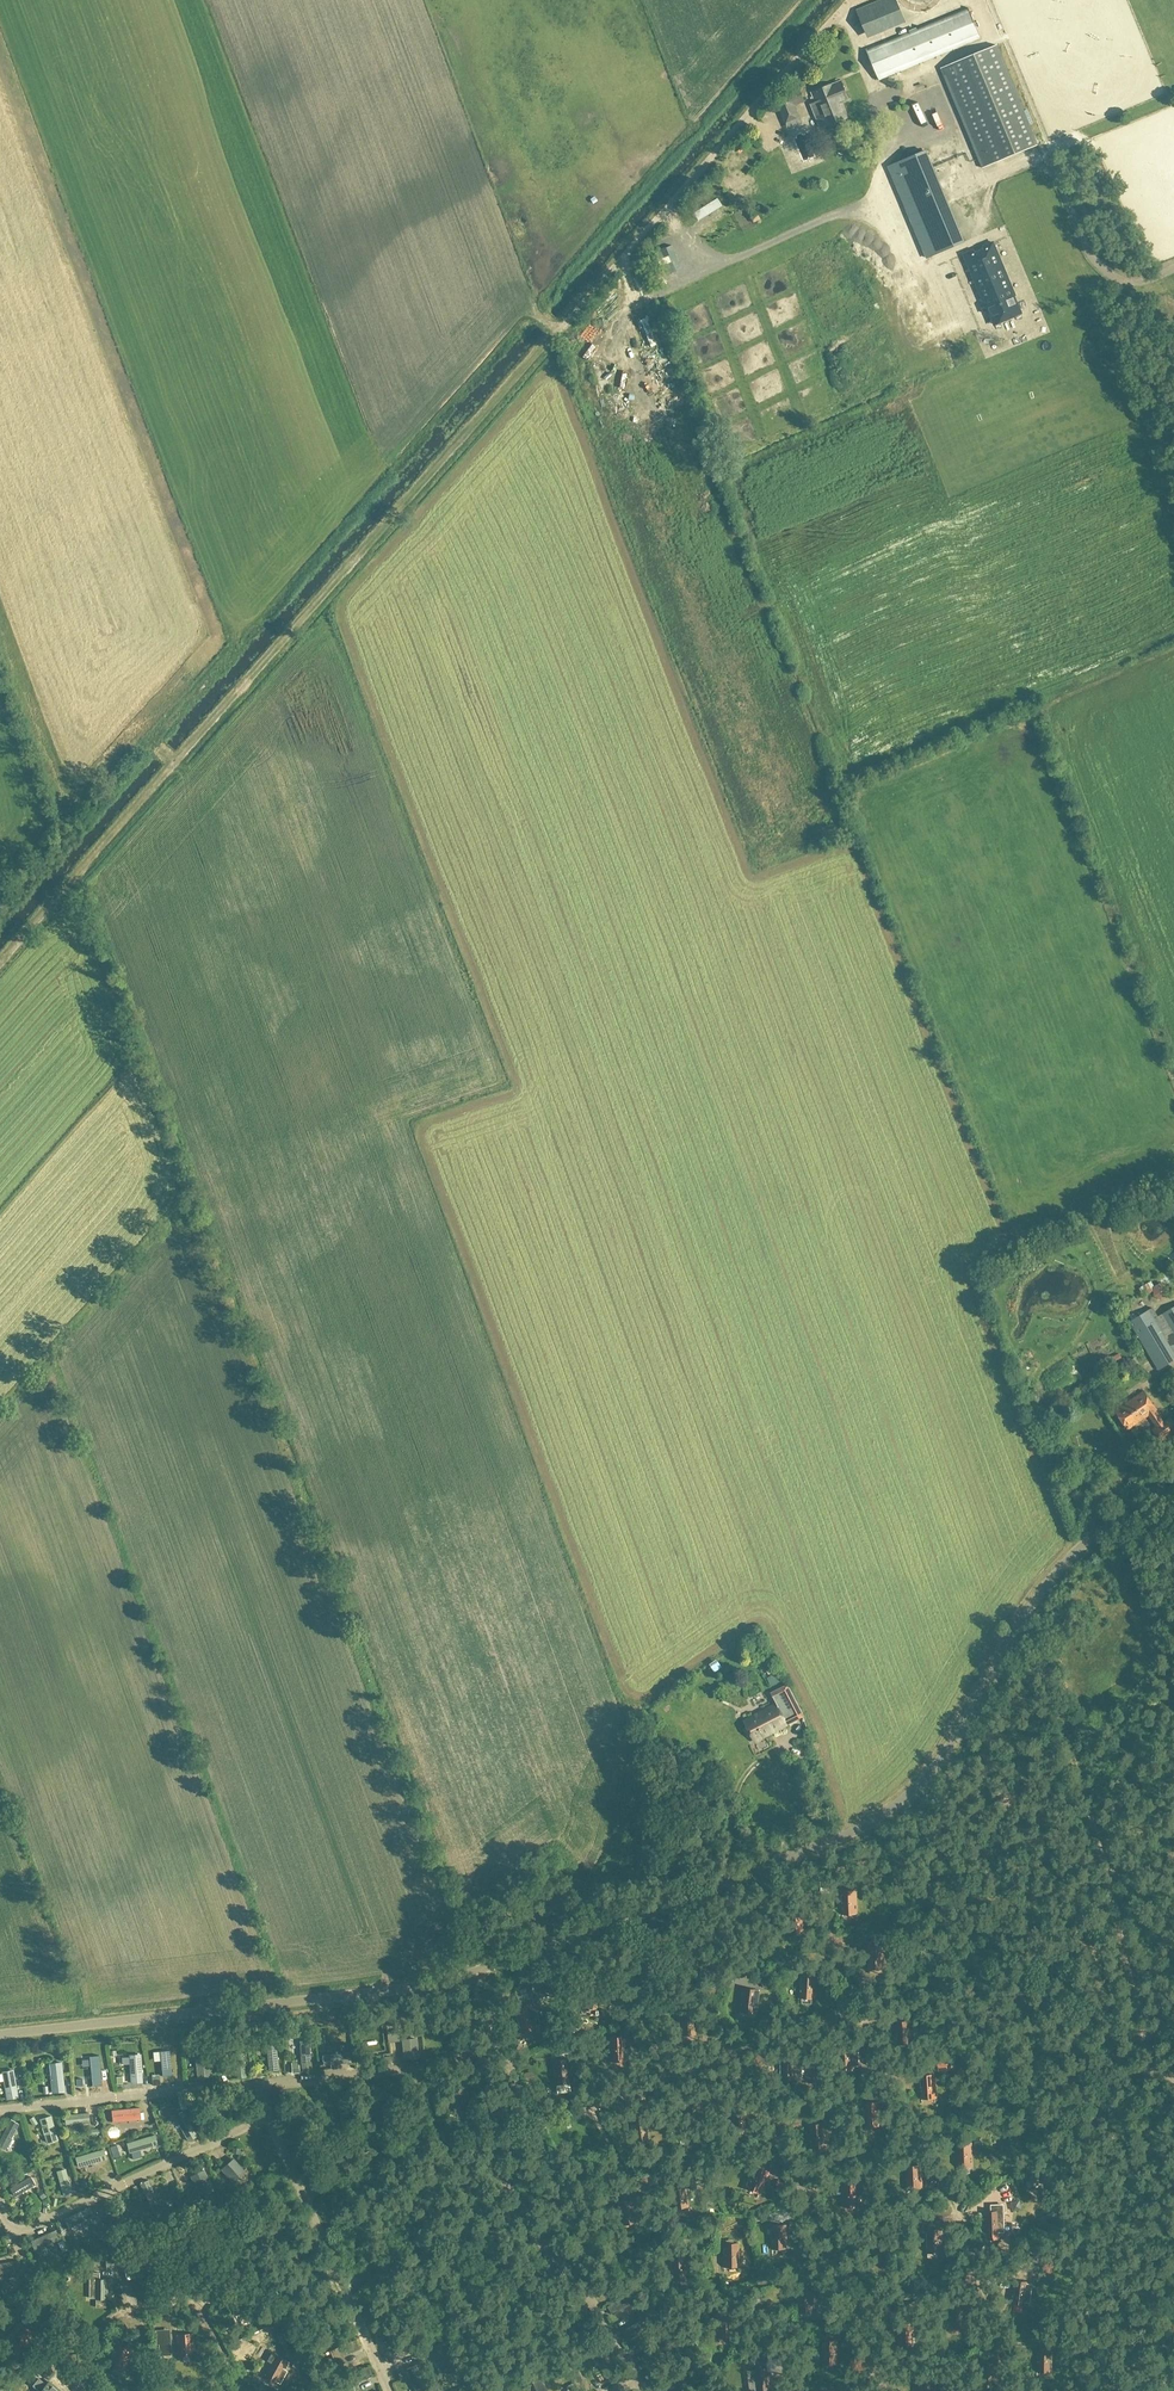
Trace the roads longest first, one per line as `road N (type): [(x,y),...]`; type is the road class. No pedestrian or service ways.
road 1 (unclassified): [(0,2035),(425,1985),(845,1835),(928,1777),(1060,1567),(1173,1476)]
road 2 (track): [(0,962),(849,0)]
road 3 (track): [(1147,2040),(1049,1688),(1010,1640)]

